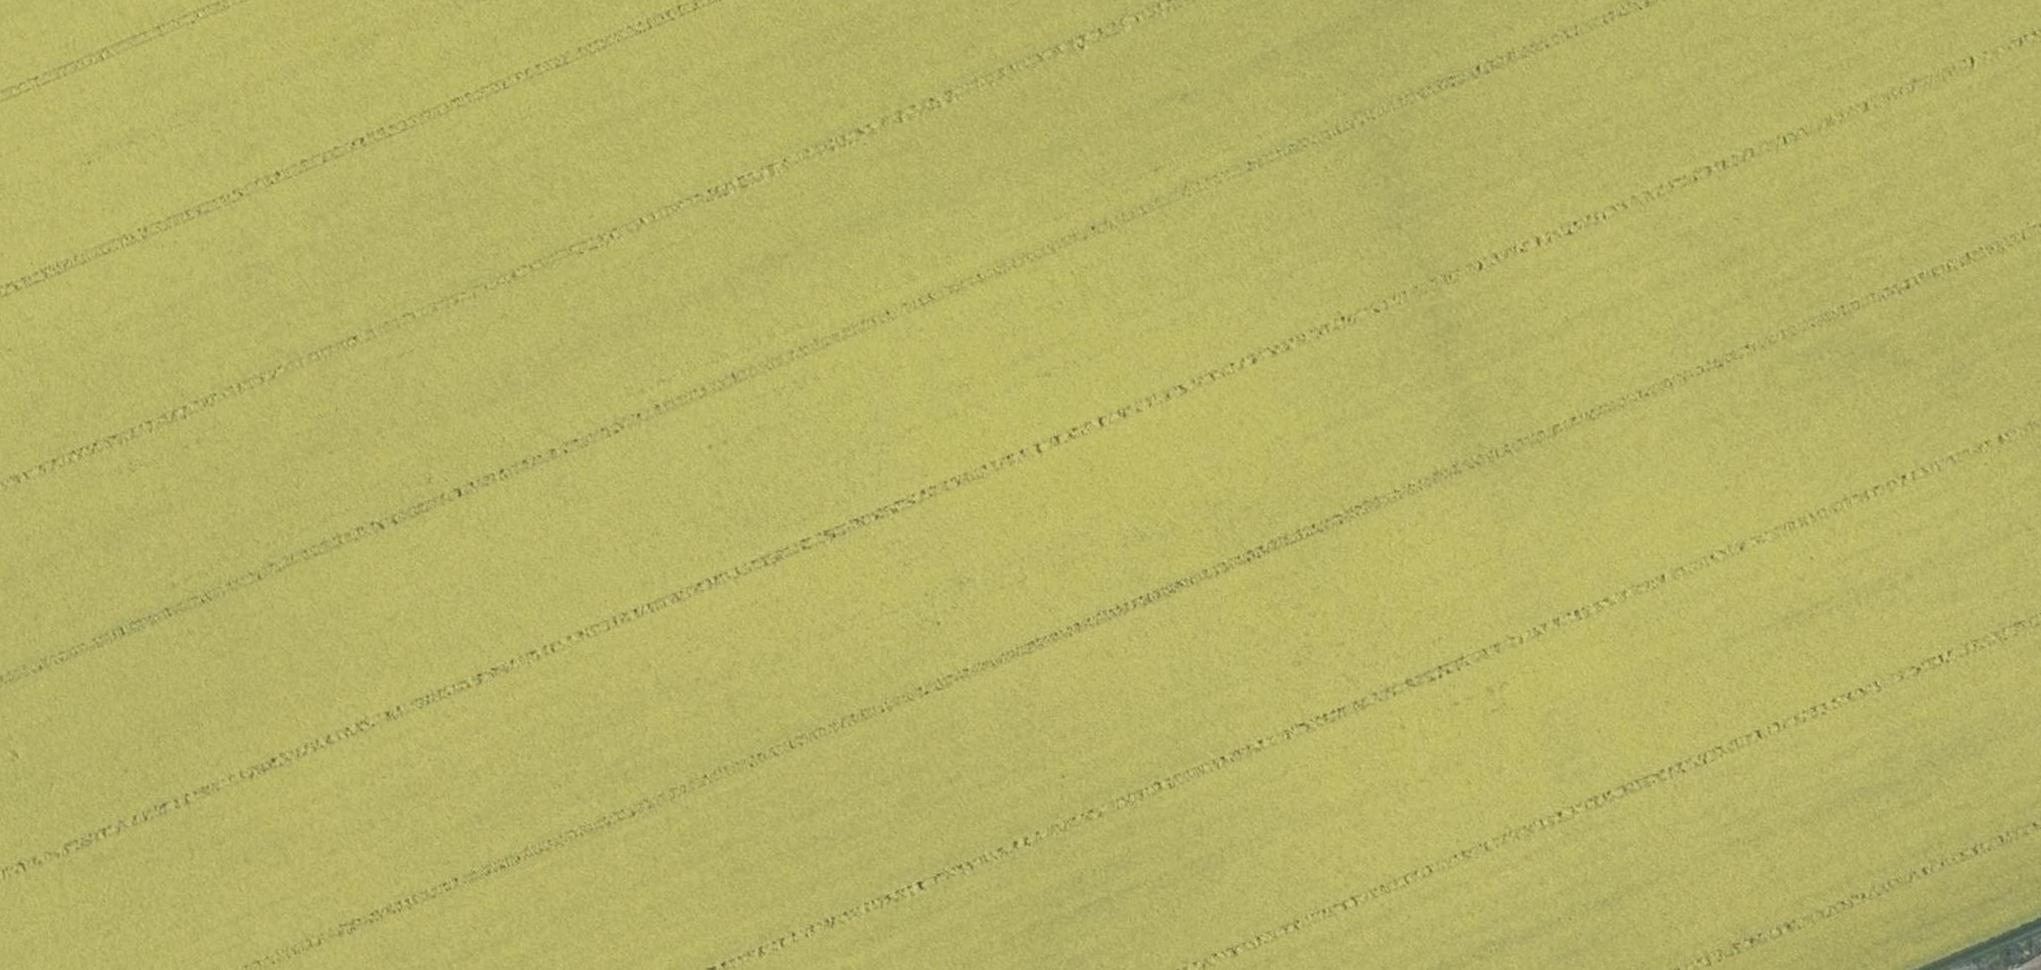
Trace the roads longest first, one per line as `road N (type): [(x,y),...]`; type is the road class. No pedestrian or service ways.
road 1 (track): [(1930,969),(2040,924)]

